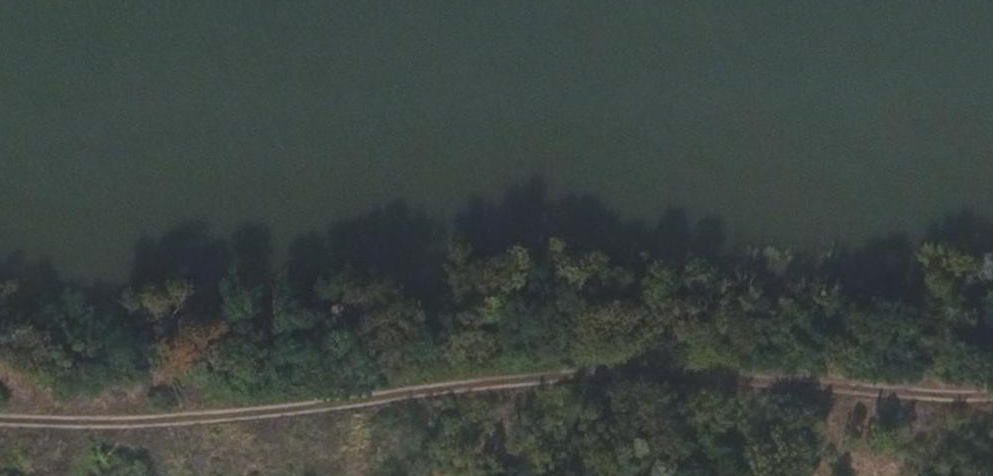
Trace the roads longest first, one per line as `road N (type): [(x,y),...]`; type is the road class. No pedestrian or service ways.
road 1 (track): [(992,389),(571,381),(0,426)]

